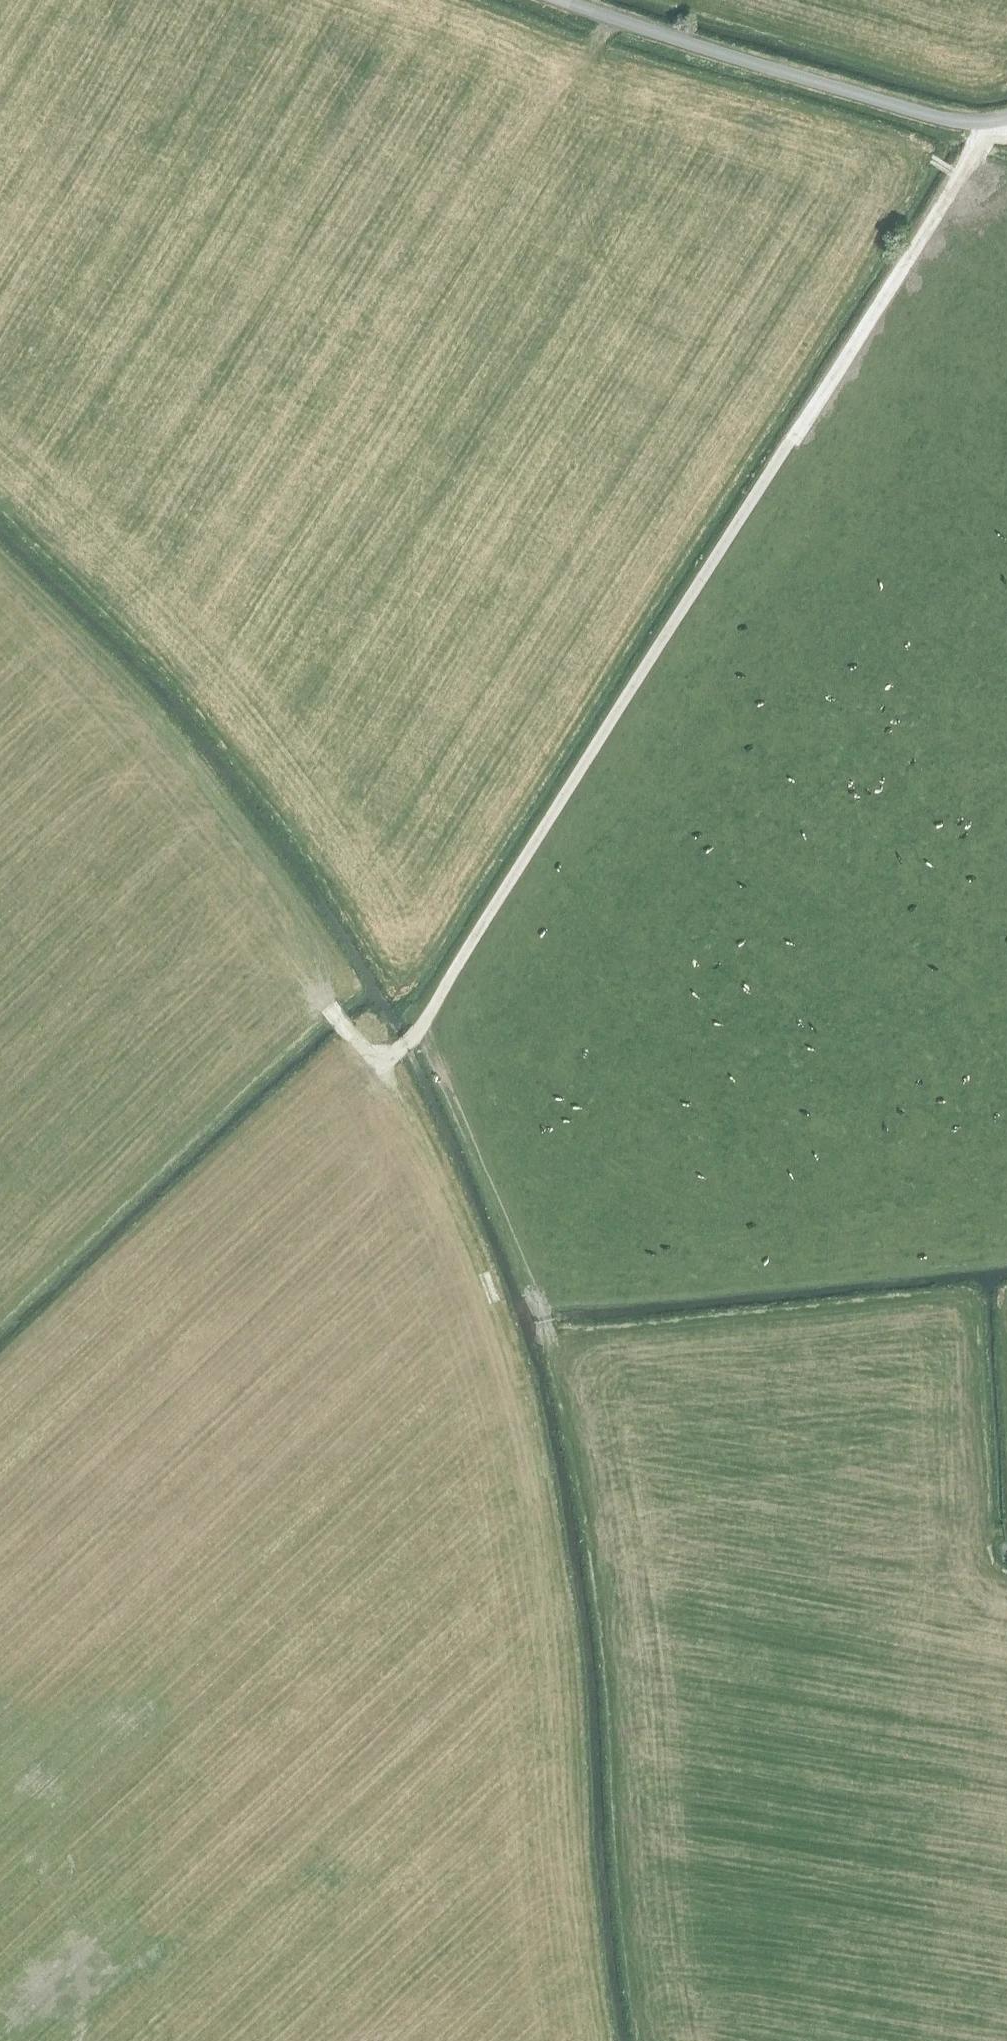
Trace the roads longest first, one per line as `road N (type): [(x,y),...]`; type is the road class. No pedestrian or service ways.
road 1 (unclassified): [(564,0),(944,119),(1006,118)]

